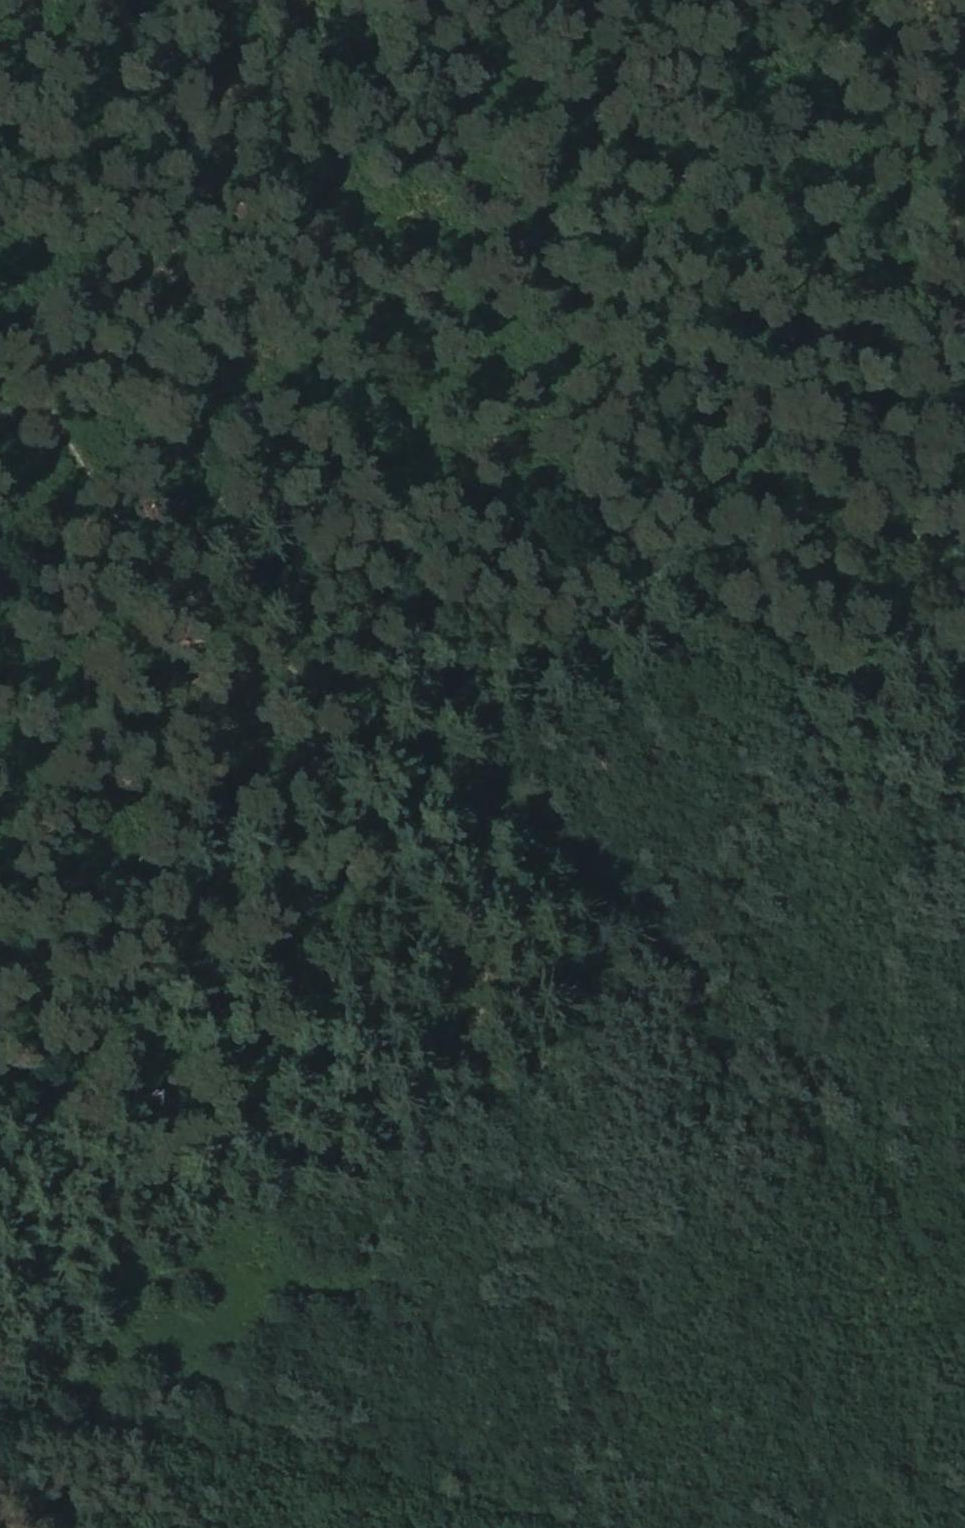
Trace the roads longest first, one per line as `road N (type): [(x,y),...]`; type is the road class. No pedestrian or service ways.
road 1 (track): [(0,377),(117,482),(282,657),(696,957),(834,1133),(964,1394)]
road 2 (track): [(769,0),(964,184)]

